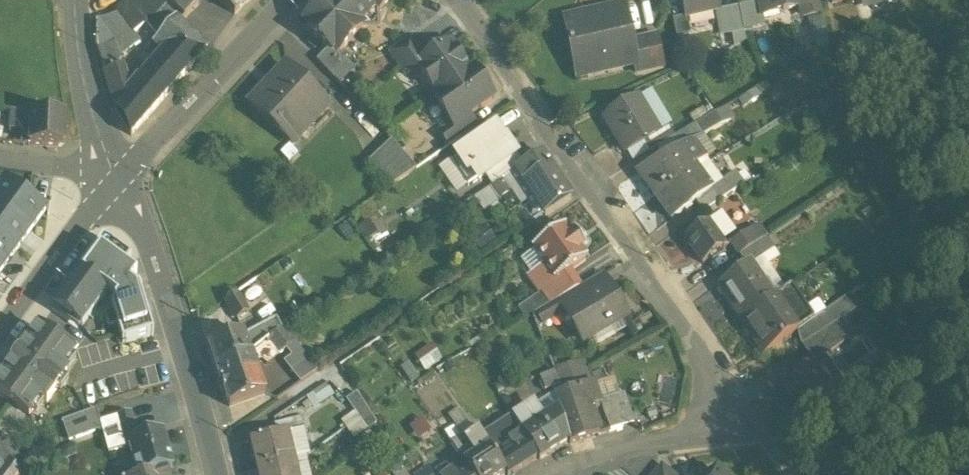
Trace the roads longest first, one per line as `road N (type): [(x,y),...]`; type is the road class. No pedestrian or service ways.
road 1 (residential): [(455,0),(717,368),(725,396),(724,420),(556,474)]
road 2 (tertiary): [(122,184),(188,359),(215,474)]
road 3 (tertiary): [(294,0),(122,184)]
road 4 (residential): [(122,184),(0,344)]
road 5 (tertiary): [(74,0),(77,49),(103,151),(122,184)]
road 6 (unclassified): [(122,184),(0,158)]

